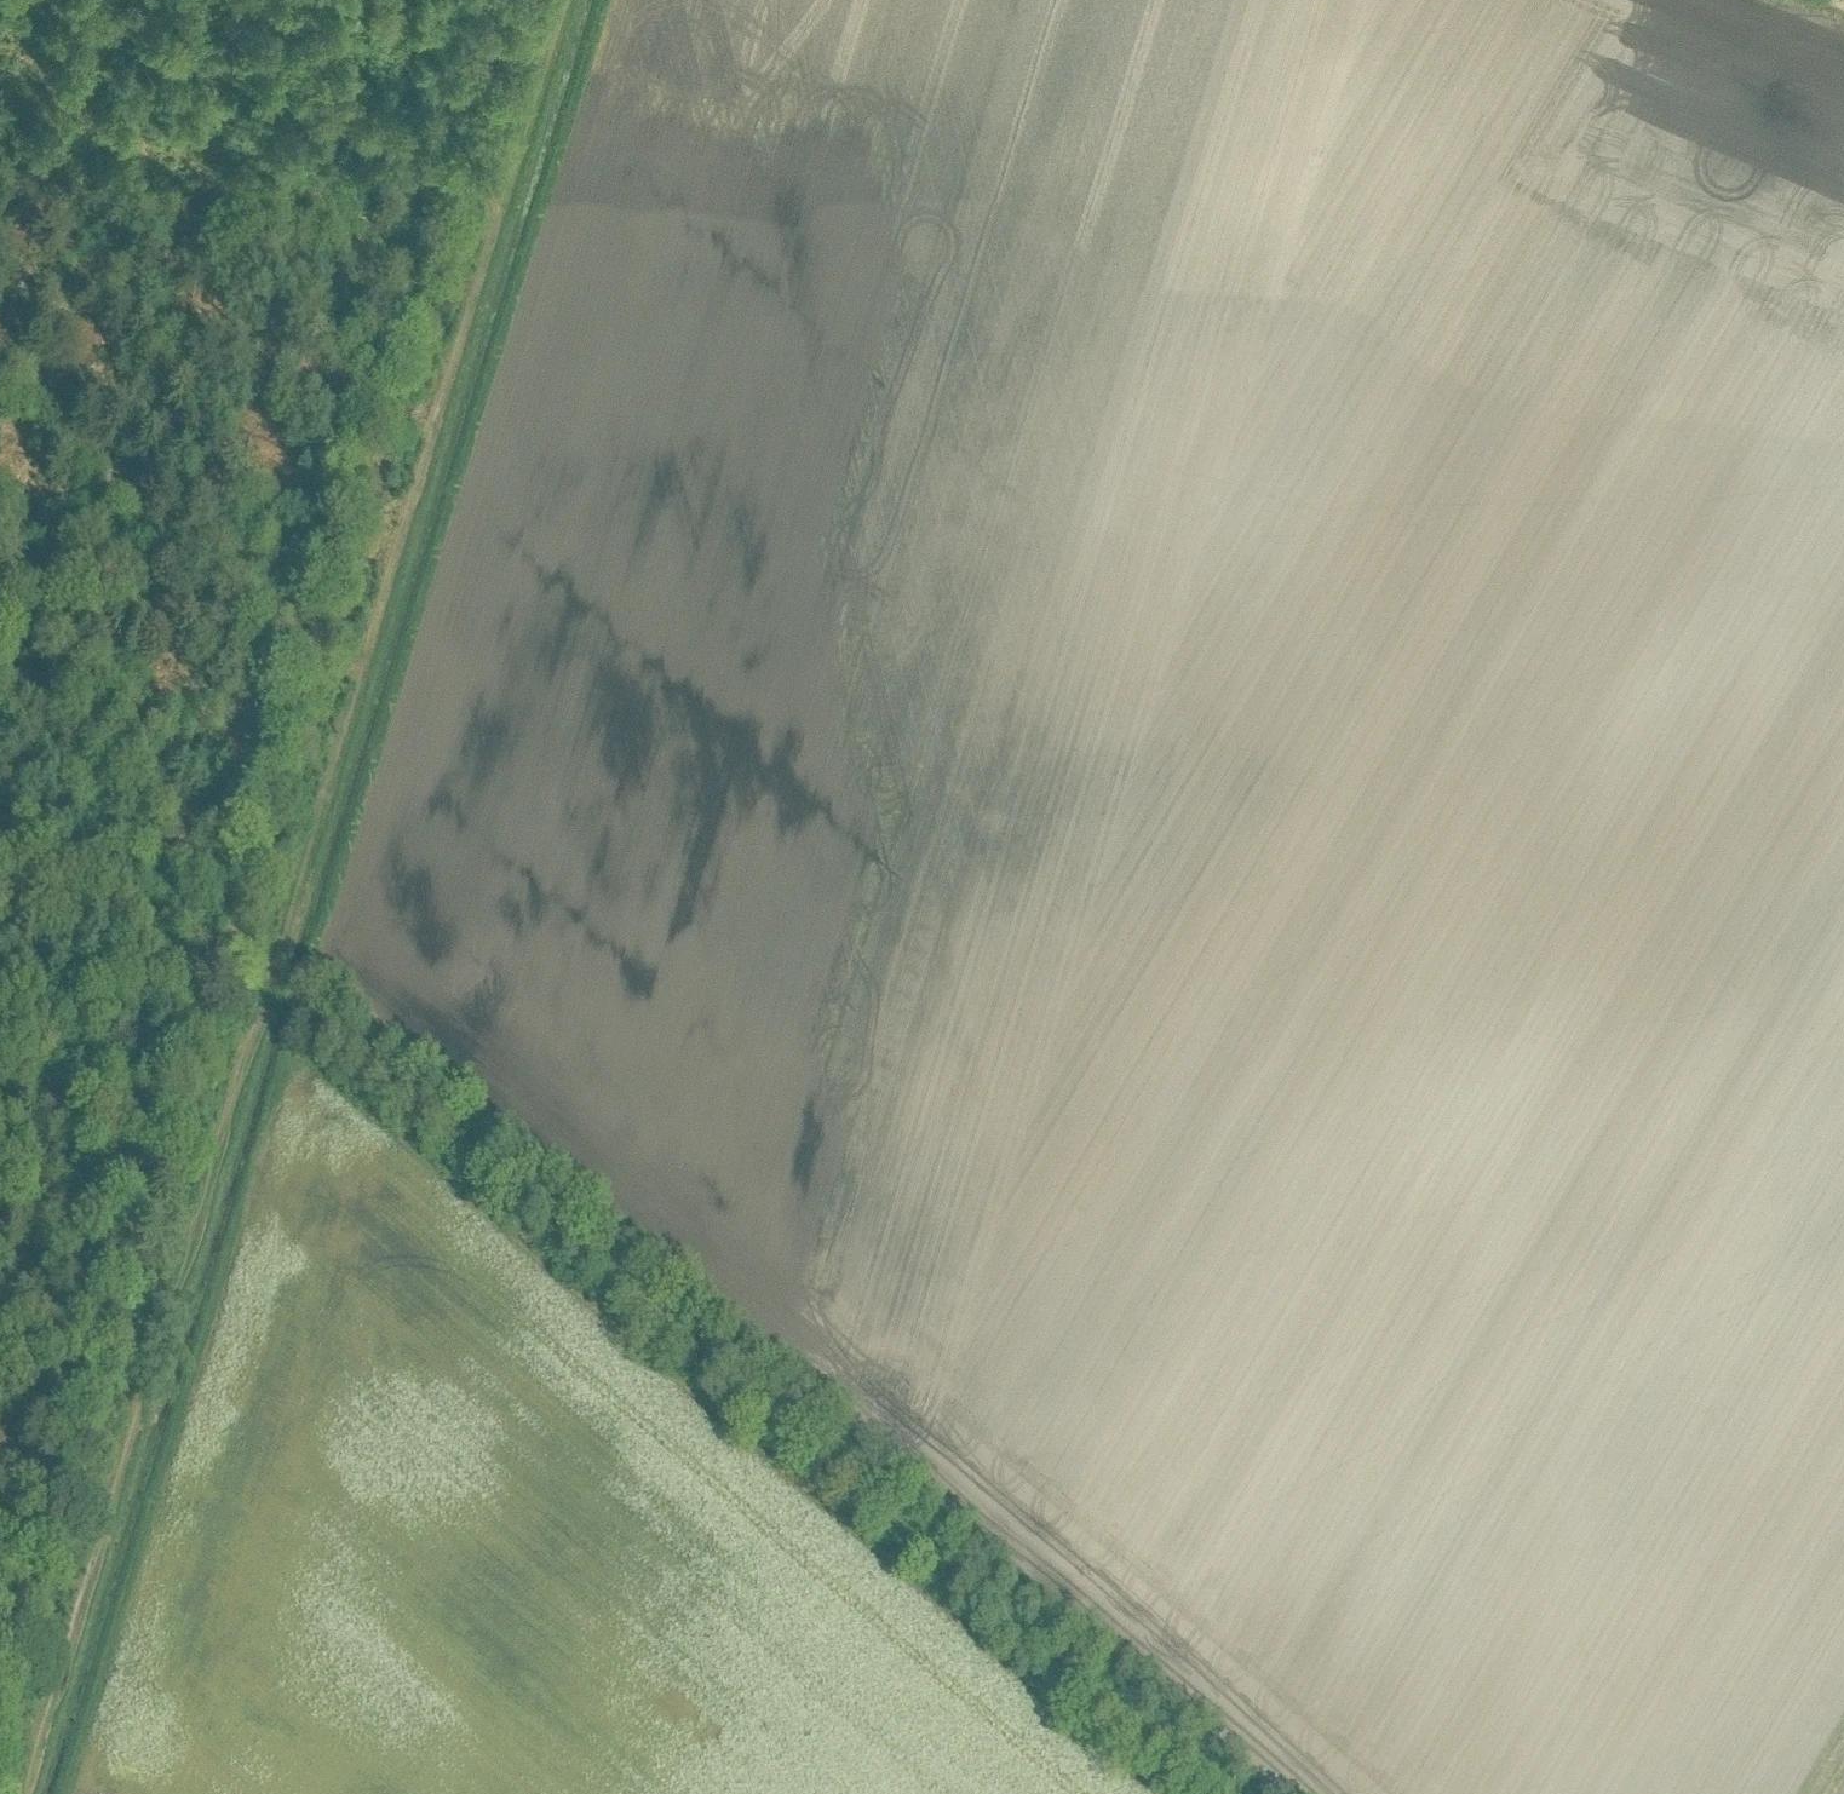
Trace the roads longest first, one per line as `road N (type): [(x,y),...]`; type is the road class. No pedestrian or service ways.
road 1 (track): [(1197,1793),(260,993),(39,1717)]
road 2 (track): [(565,0),(260,993)]

